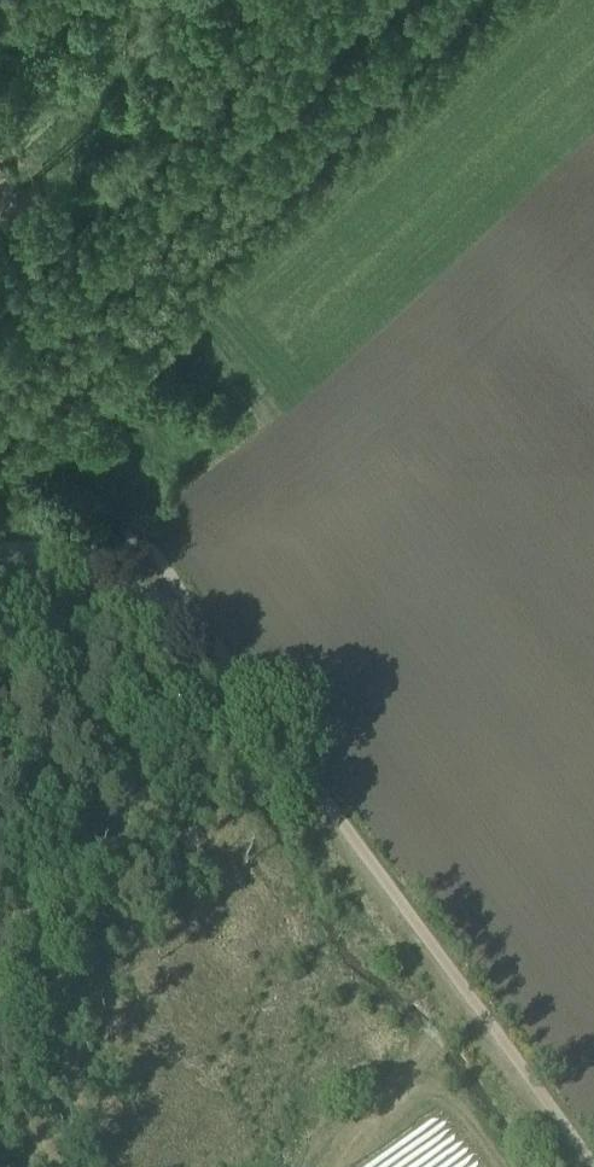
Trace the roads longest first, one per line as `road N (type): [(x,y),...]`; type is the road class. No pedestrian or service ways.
road 1 (track): [(0,570),(82,565),(142,588),(186,629),(567,1166)]
road 2 (track): [(0,530),(116,388),(179,331)]
road 3 (track): [(352,1166),(457,1018)]

